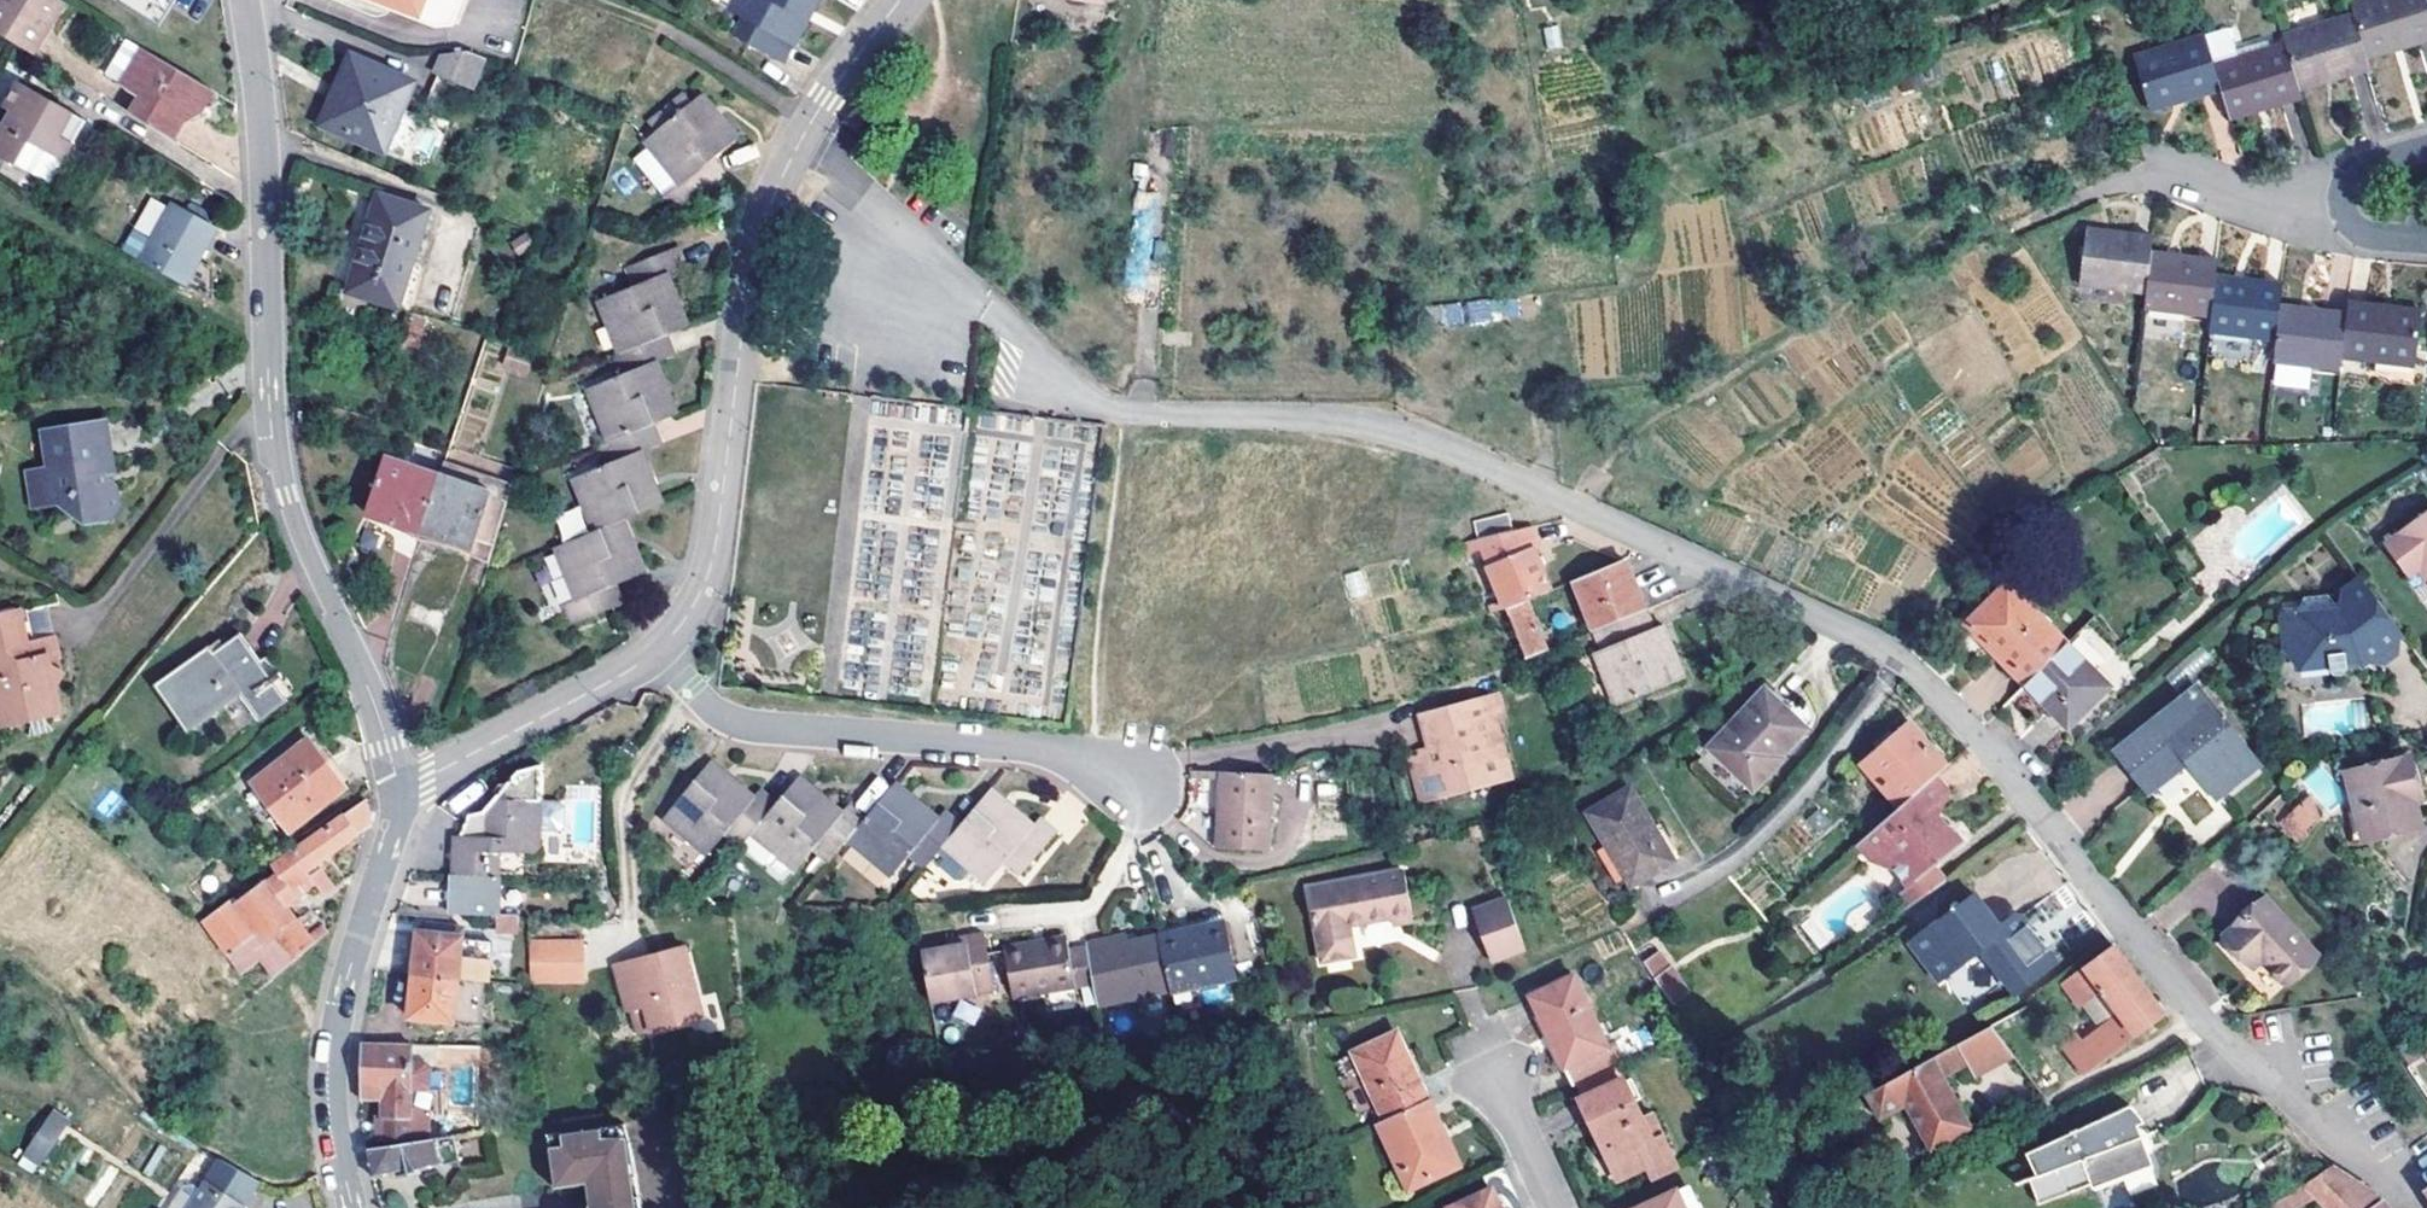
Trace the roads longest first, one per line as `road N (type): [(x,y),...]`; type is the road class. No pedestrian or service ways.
road 1 (residential): [(803,139),(1106,410),(1355,416),(1896,653),(2081,851),(2195,1030),(2342,1162),(2417,1207)]
road 2 (tertiary): [(398,793),(367,685),(302,544),(273,438),(265,116),(249,0)]
road 3 (residential): [(660,649),(694,605),(717,550),(759,244),(779,180),(803,139)]
road 4 (residential): [(660,649),(705,703),(731,719),(1049,748),(1142,789)]
road 5 (tertiary): [(354,1207),(339,1151),(338,1054),(398,793)]
road 6 (residential): [(2343,204),(2293,206),(2151,171),(2038,218)]
road 7 (residential): [(398,793),(660,649)]
road 8 (residential): [(803,139),(901,0)]
road 9 (residential): [(1554,1207),(1493,1082)]

